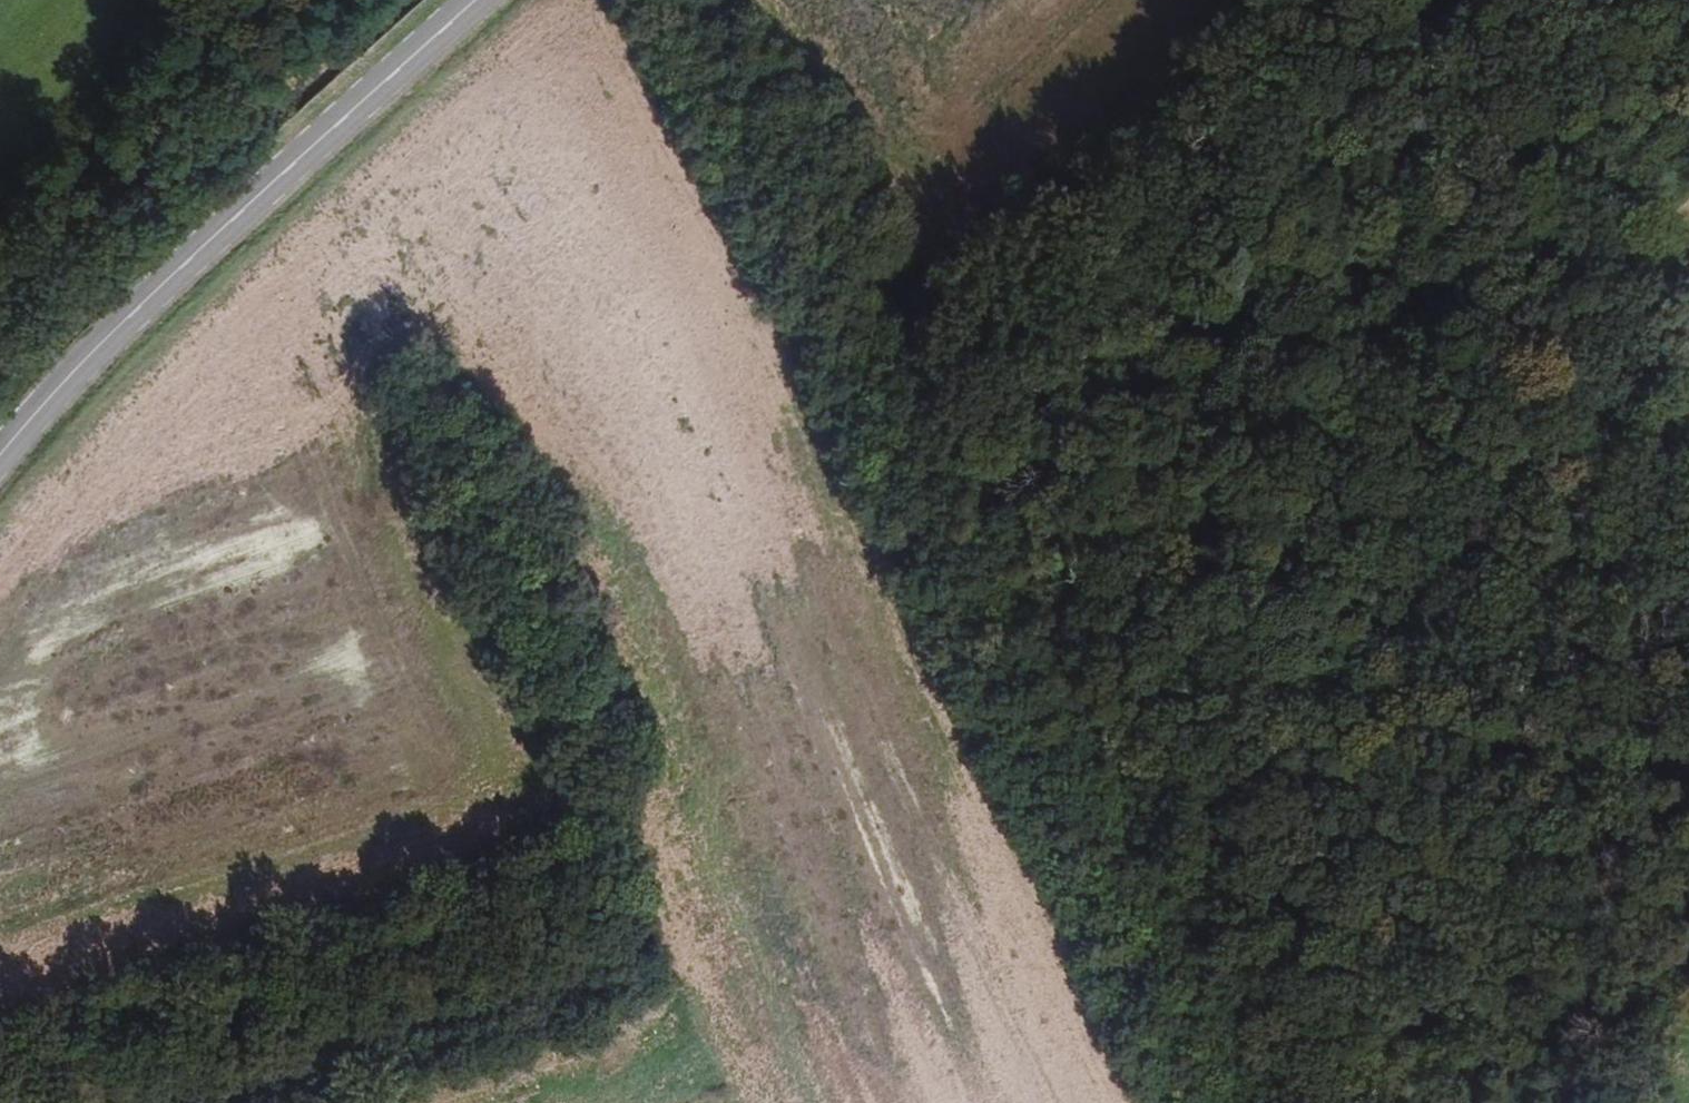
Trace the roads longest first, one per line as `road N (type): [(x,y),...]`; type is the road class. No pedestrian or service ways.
road 1 (secondary): [(463,0),(343,106),(0,459)]

